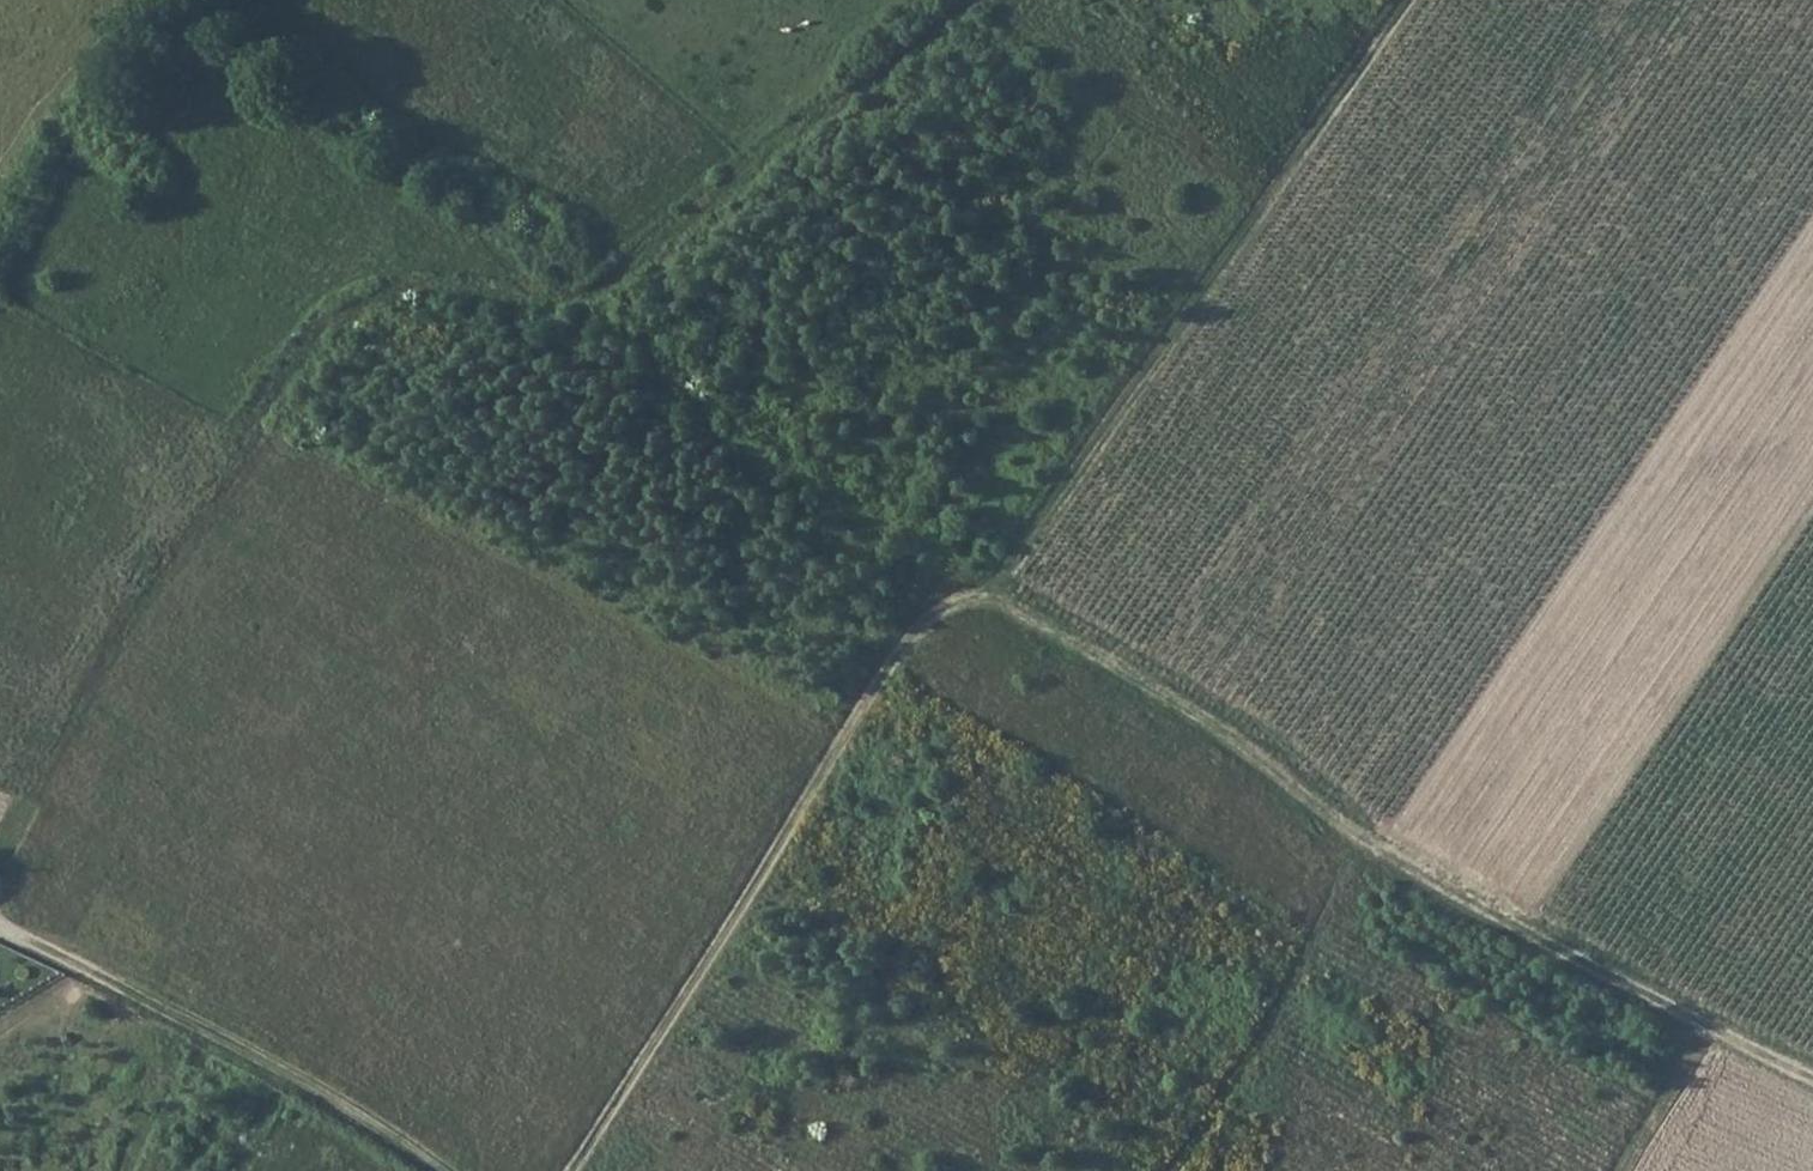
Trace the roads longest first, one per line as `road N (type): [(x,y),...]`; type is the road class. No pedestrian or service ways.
road 1 (track): [(1812,1079),(1652,1011),(1360,841),(1242,716),(999,583),(948,585),(566,1170)]
road 2 (track): [(443,1170),(332,1100),(0,935)]

